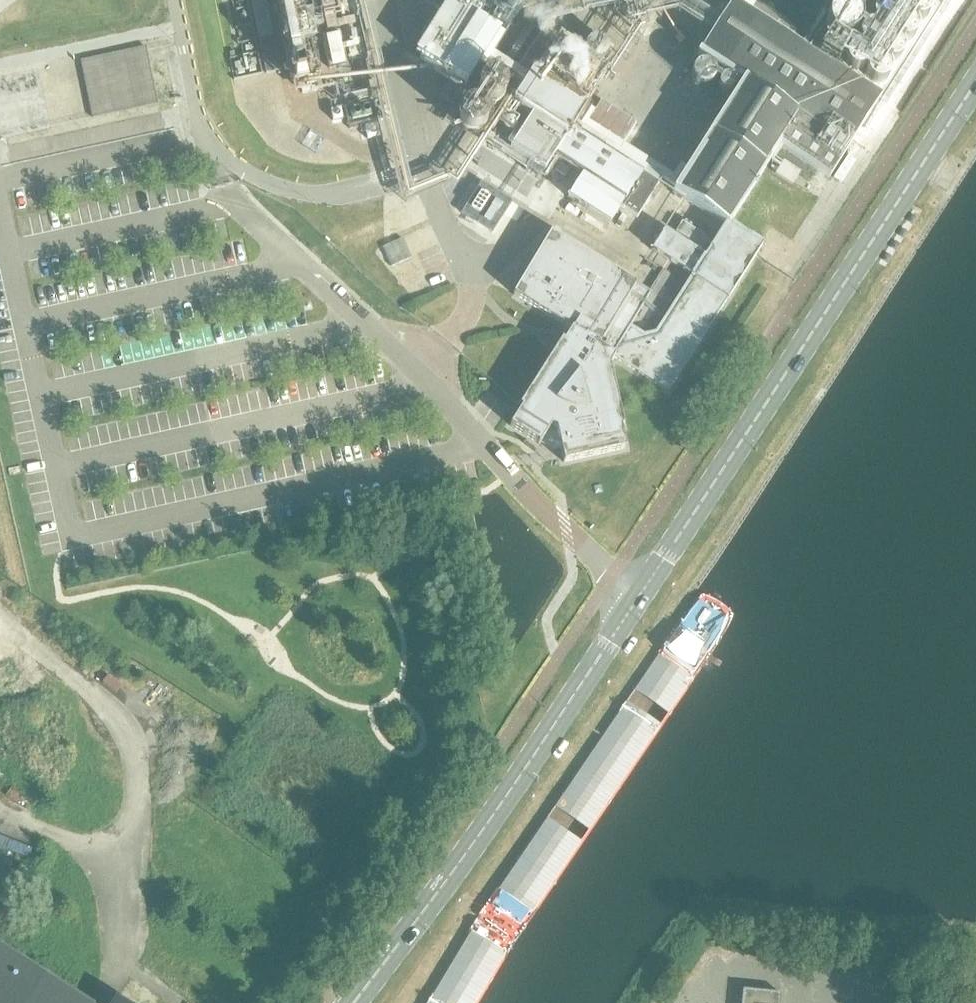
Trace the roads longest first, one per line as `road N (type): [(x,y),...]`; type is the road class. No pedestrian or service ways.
road 1 (primary): [(354,1002),(508,795),(975,82)]

